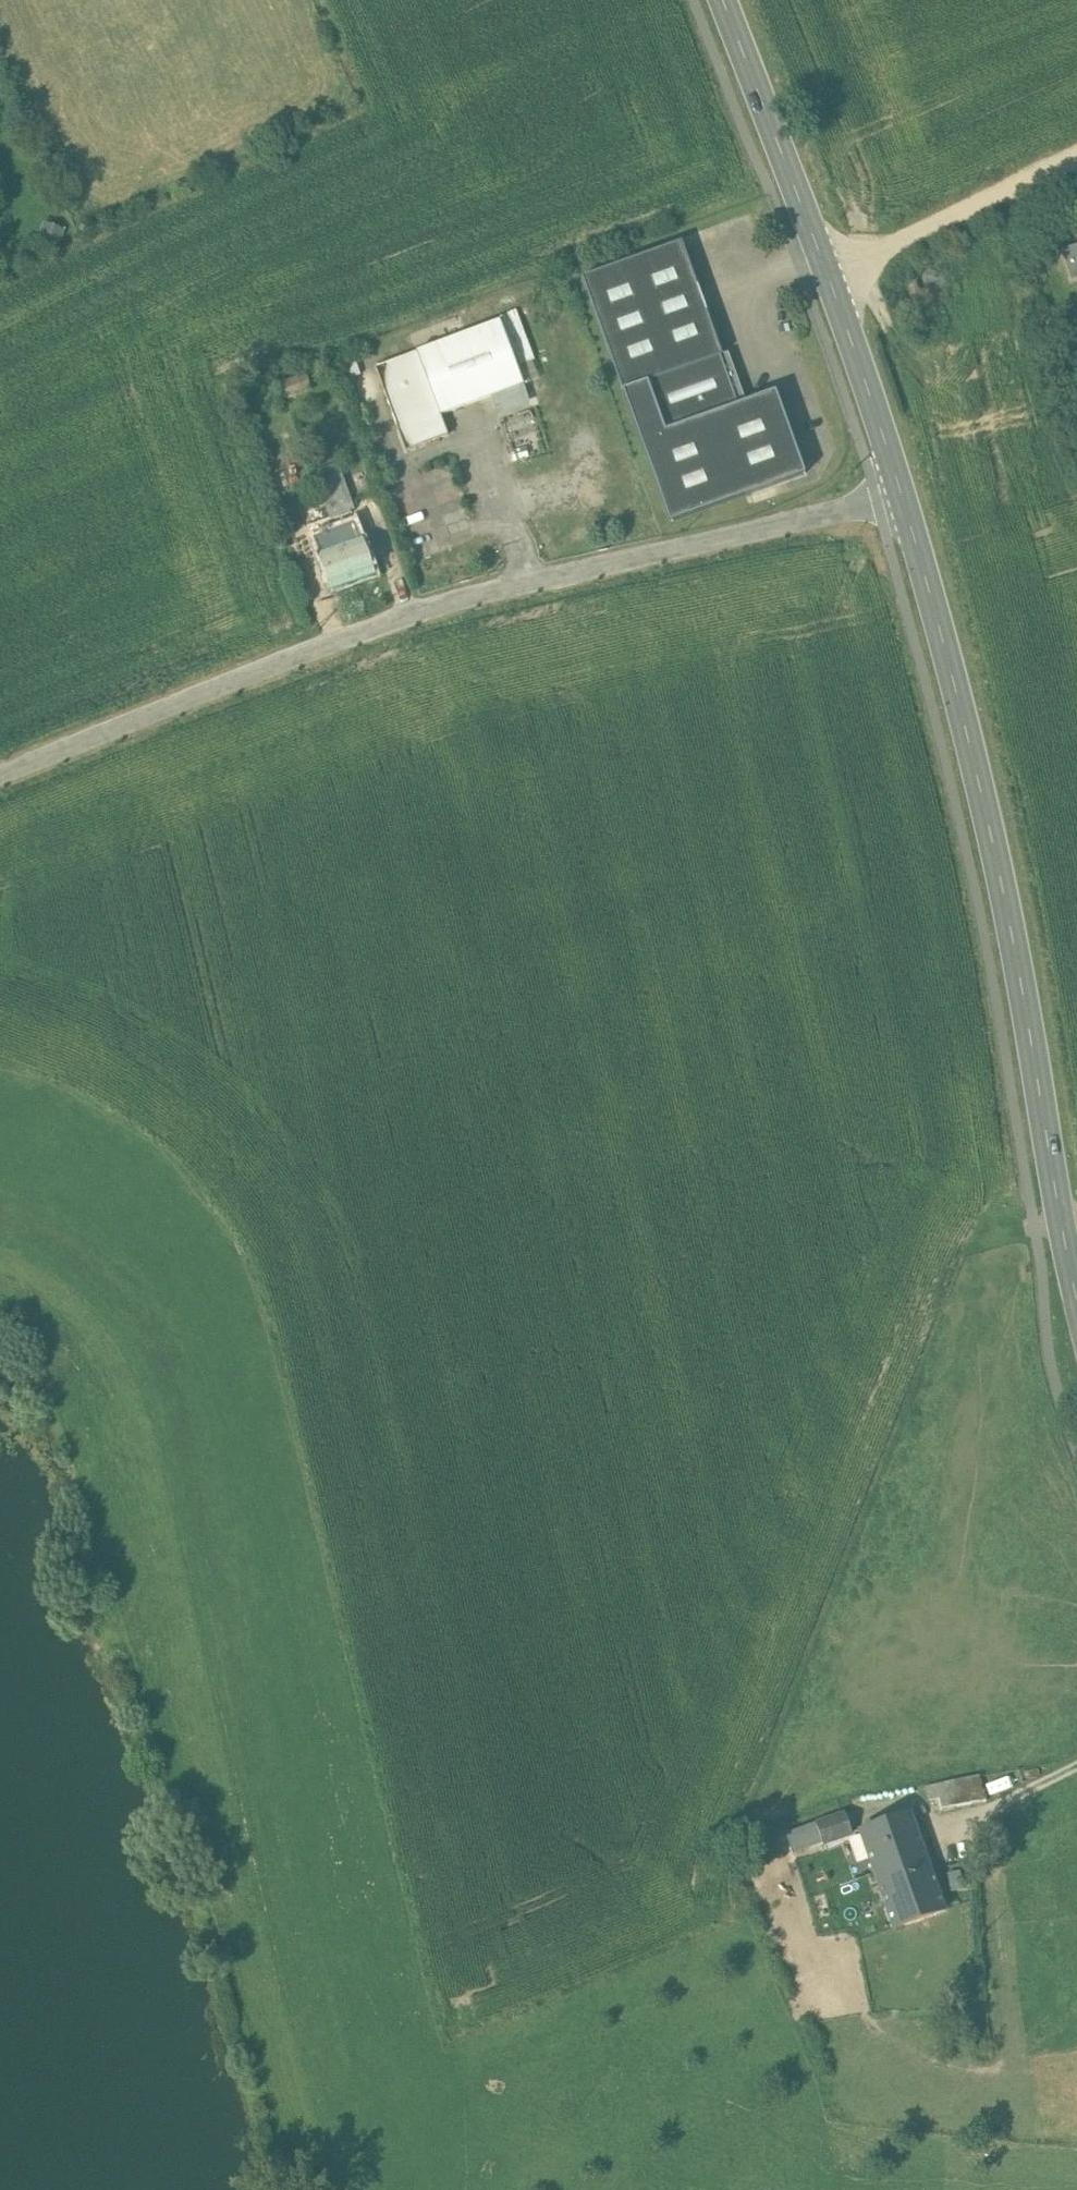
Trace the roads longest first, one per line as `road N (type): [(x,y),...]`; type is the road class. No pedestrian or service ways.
road 1 (residential): [(902,495),(469,603),(0,771)]
road 2 (tertiary): [(1076,1295),(1007,900),(902,495)]
road 3 (tertiary): [(902,495),(828,269),(725,0)]
road 4 (track): [(1076,146),(828,269)]

